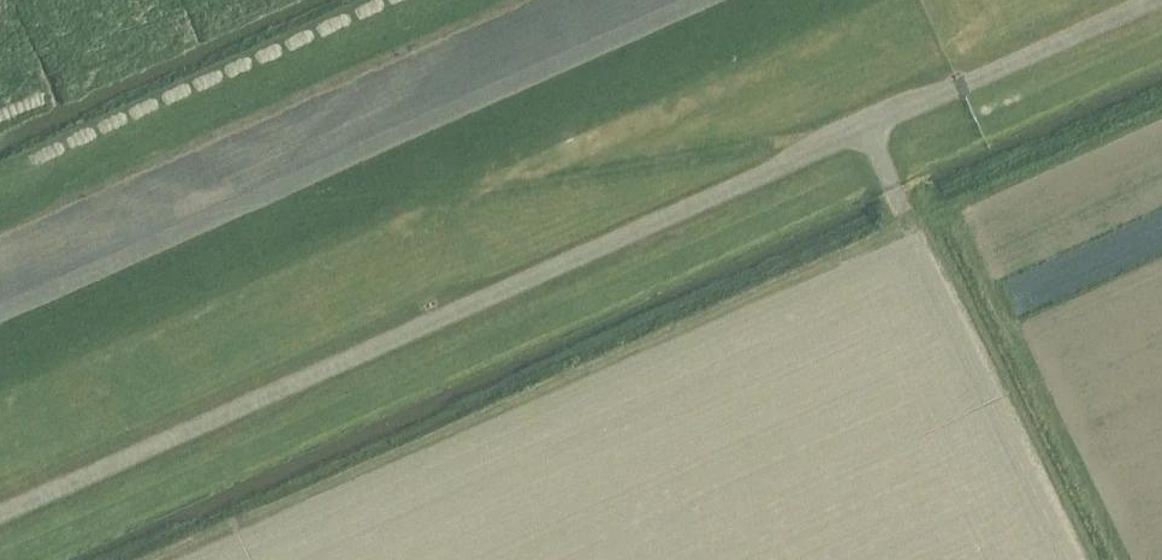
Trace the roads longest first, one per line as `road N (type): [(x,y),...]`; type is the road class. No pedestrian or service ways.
road 1 (track): [(0,309),(682,0)]
road 2 (track): [(249,197),(471,185),(806,151)]

